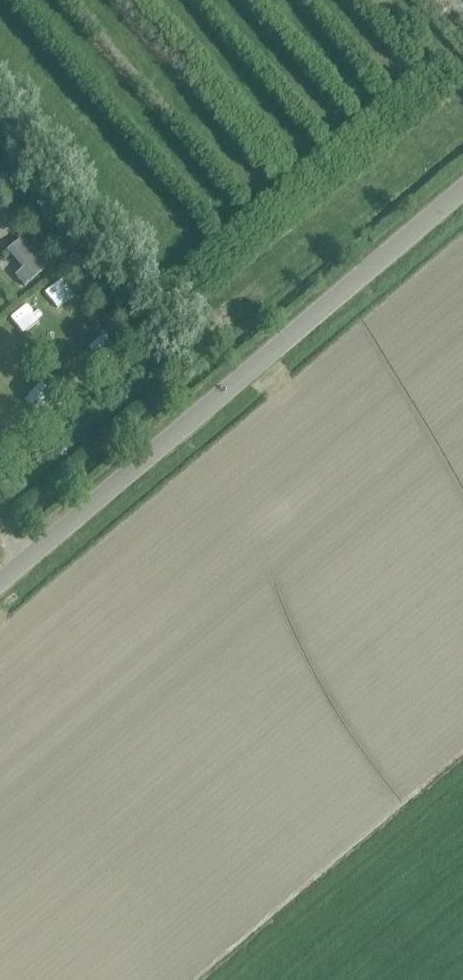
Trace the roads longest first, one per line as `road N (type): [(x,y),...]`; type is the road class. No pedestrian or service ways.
road 1 (unclassified): [(0,579),(462,192)]

